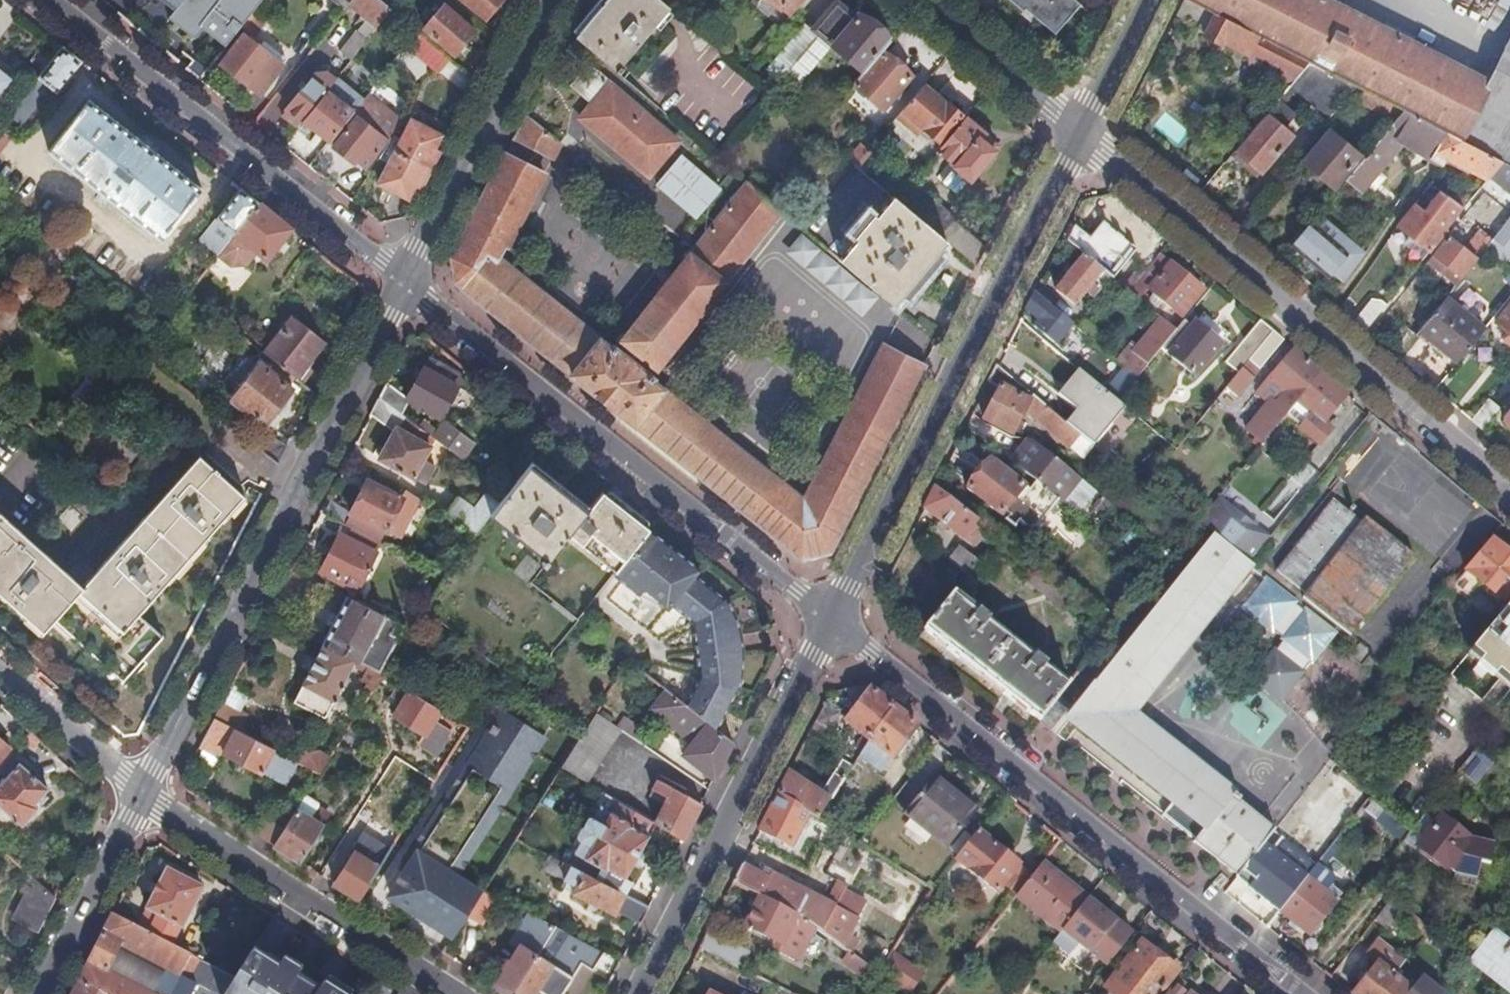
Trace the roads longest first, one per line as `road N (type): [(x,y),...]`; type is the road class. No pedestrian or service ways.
road 1 (tertiary): [(1301,993),(829,621)]
road 2 (secondary): [(406,284),(143,793)]
road 3 (residential): [(1509,492),(1081,135)]
road 4 (secondary): [(829,621),(1081,135)]
road 5 (tertiary): [(829,621),(406,284)]
road 6 (residential): [(406,284),(54,0)]
road 7 (secondary): [(643,993),(829,621)]
road 8 (residential): [(143,793),(449,993)]
road 9 (secondary): [(550,9),(406,284)]
road 10 (secondary): [(143,793),(40,993)]
road 11 (residential): [(1081,135),(923,0)]
road 12 (residential): [(0,666),(143,793)]
road 13 (secondary): [(1081,135),(1152,0)]

